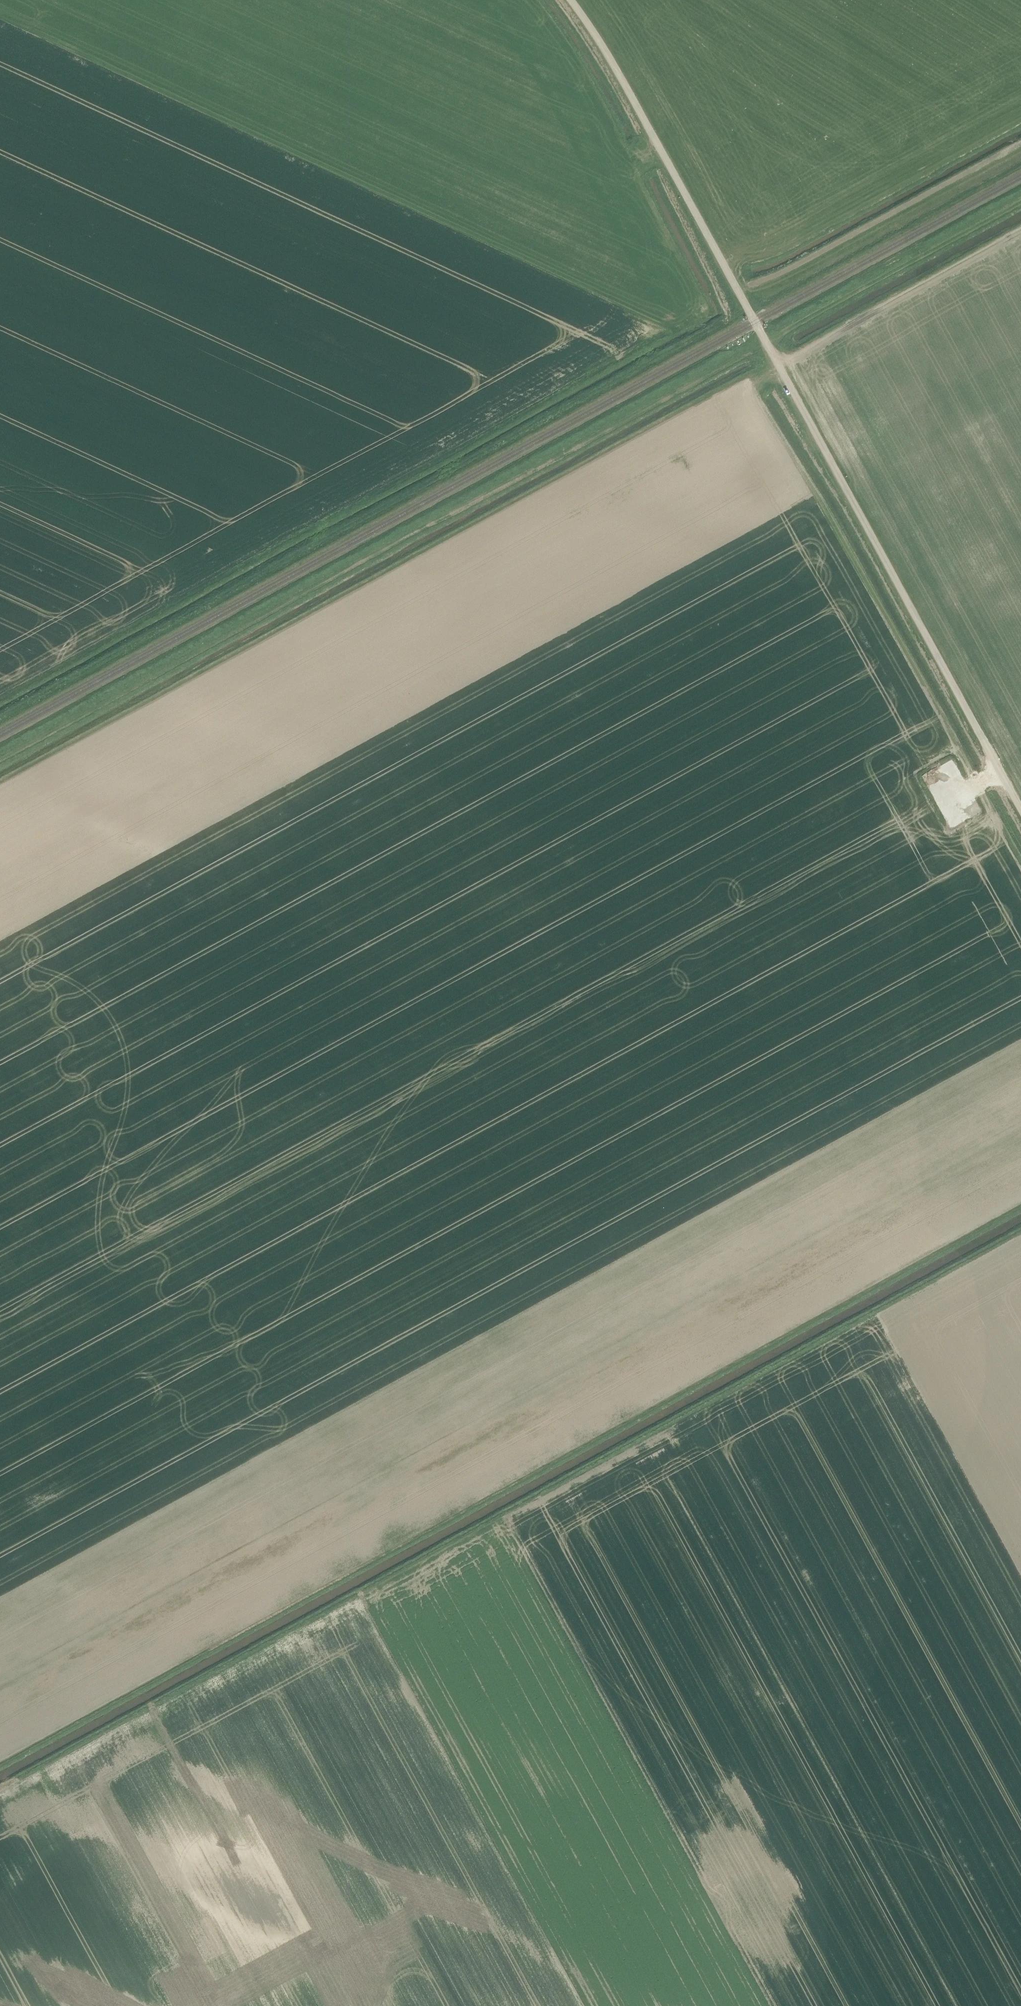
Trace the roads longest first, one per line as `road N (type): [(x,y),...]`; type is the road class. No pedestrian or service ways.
road 1 (unclassified): [(1020,807),(628,90),(570,0)]

